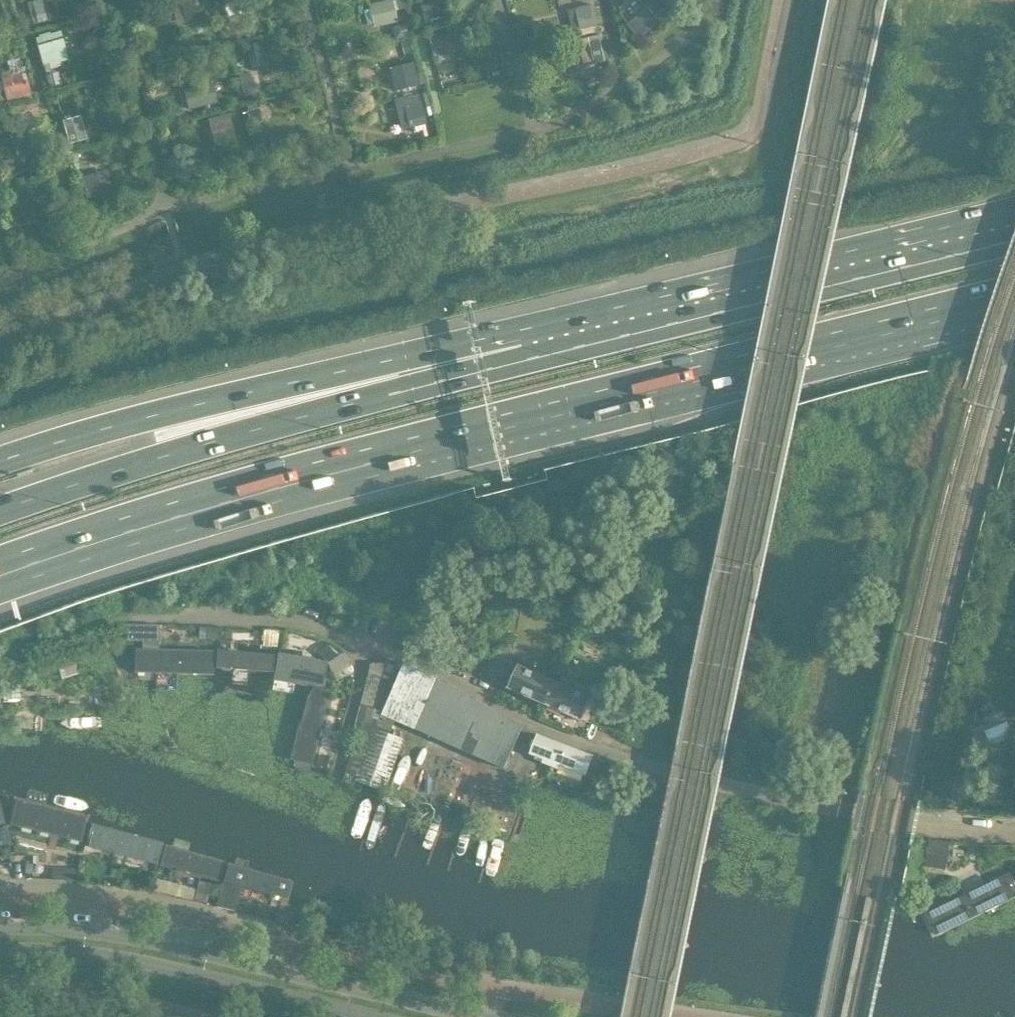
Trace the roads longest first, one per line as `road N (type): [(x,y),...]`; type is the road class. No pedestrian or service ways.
road 1 (motorway): [(0,566),(218,495),(1014,294)]
road 2 (unclassified): [(1014,829),(932,827),(726,785),(545,732),(458,680),(316,630),(144,618)]
road 3 (motorway): [(526,353),(0,513)]
road 4 (motorway): [(526,353),(406,357),(218,398),(0,460)]
road 5 (motorway): [(1014,232),(526,353)]
road 6 (secondary): [(488,1016),(124,937),(0,931)]
road 7 (secondary): [(0,953),(118,958),(364,1016)]

